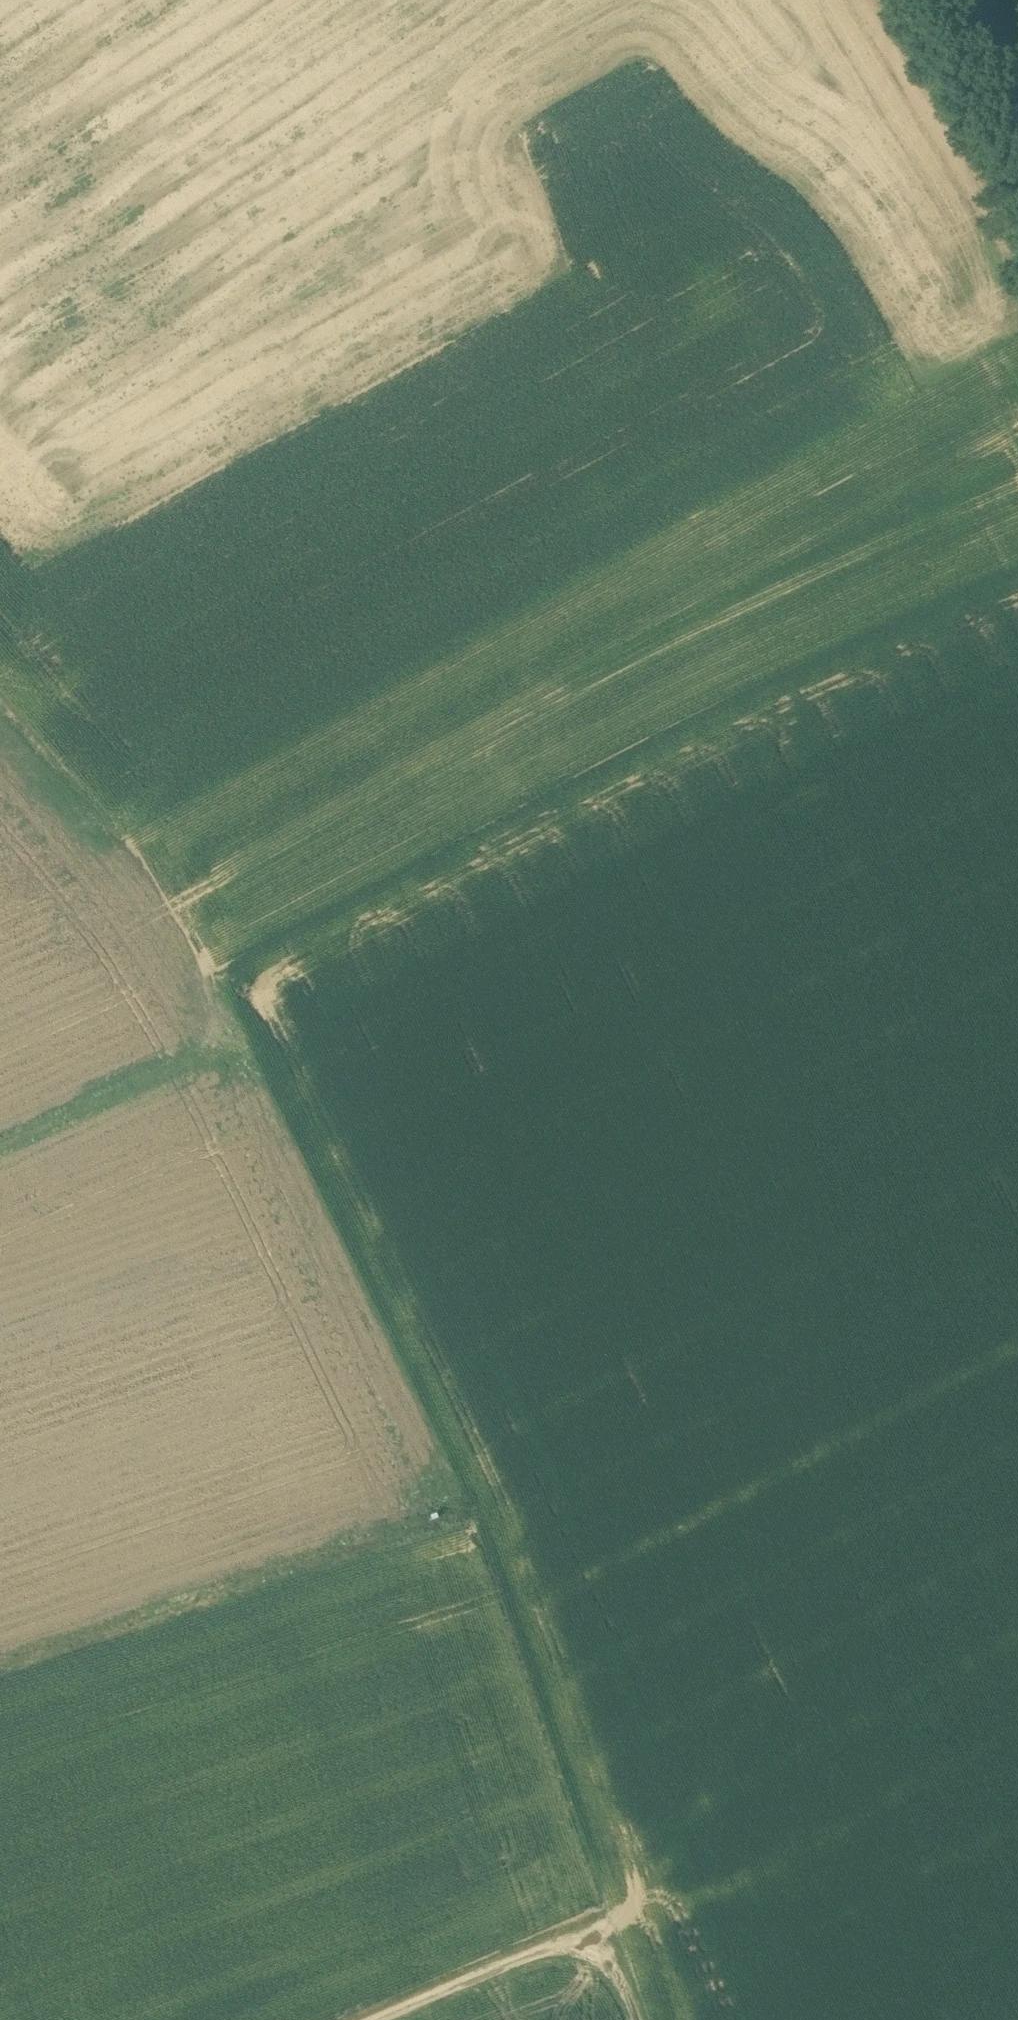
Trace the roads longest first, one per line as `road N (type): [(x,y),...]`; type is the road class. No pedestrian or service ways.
road 1 (track): [(583,1930),(375,2019)]

